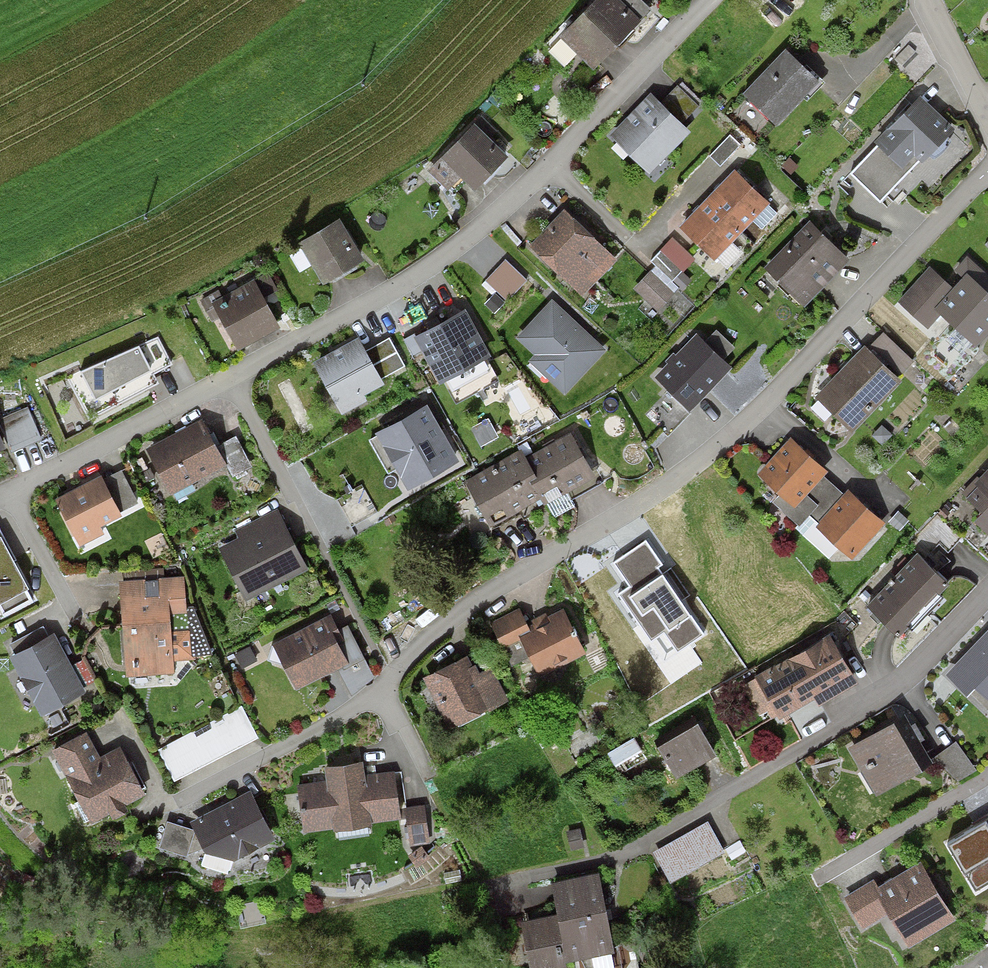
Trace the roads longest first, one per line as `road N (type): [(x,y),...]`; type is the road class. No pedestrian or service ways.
road 1 (residential): [(184,799),(343,716),(476,599),(691,469),(777,394),(987,171)]
road 2 (residential): [(450,897),(622,858),(861,713),(987,593)]
road 3 (residential): [(231,377),(433,268),(716,0)]
road 4 (residential): [(71,606),(19,511),(22,491),(231,377)]
road 5 (residential): [(987,775),(820,877)]
road 6 (residential): [(231,377),(301,508)]
road 7 (residential): [(984,109),(926,0)]

